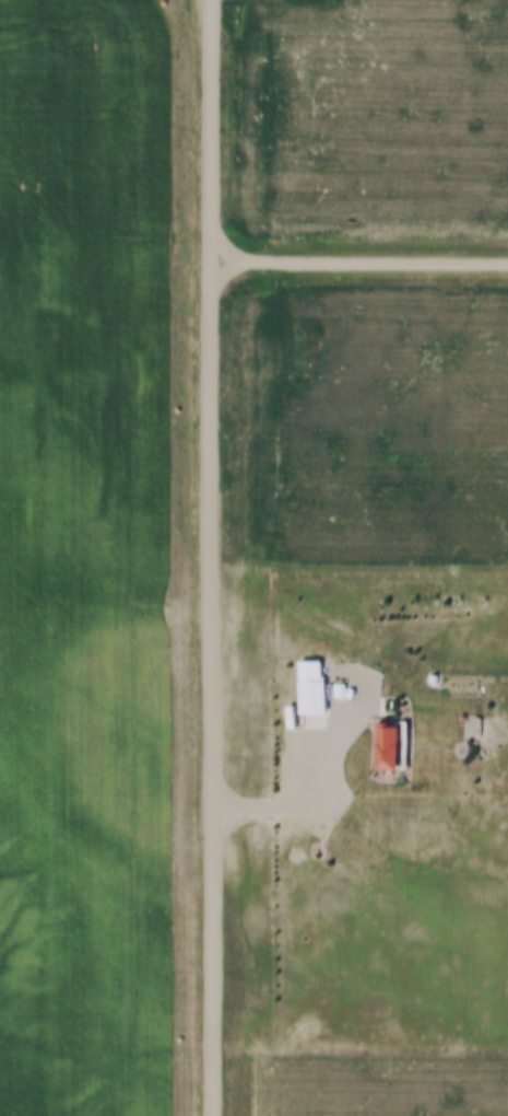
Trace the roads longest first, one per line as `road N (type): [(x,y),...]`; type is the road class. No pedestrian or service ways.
road 1 (residential): [(222,0),(223,1115)]
road 2 (track): [(507,270),(222,270)]

